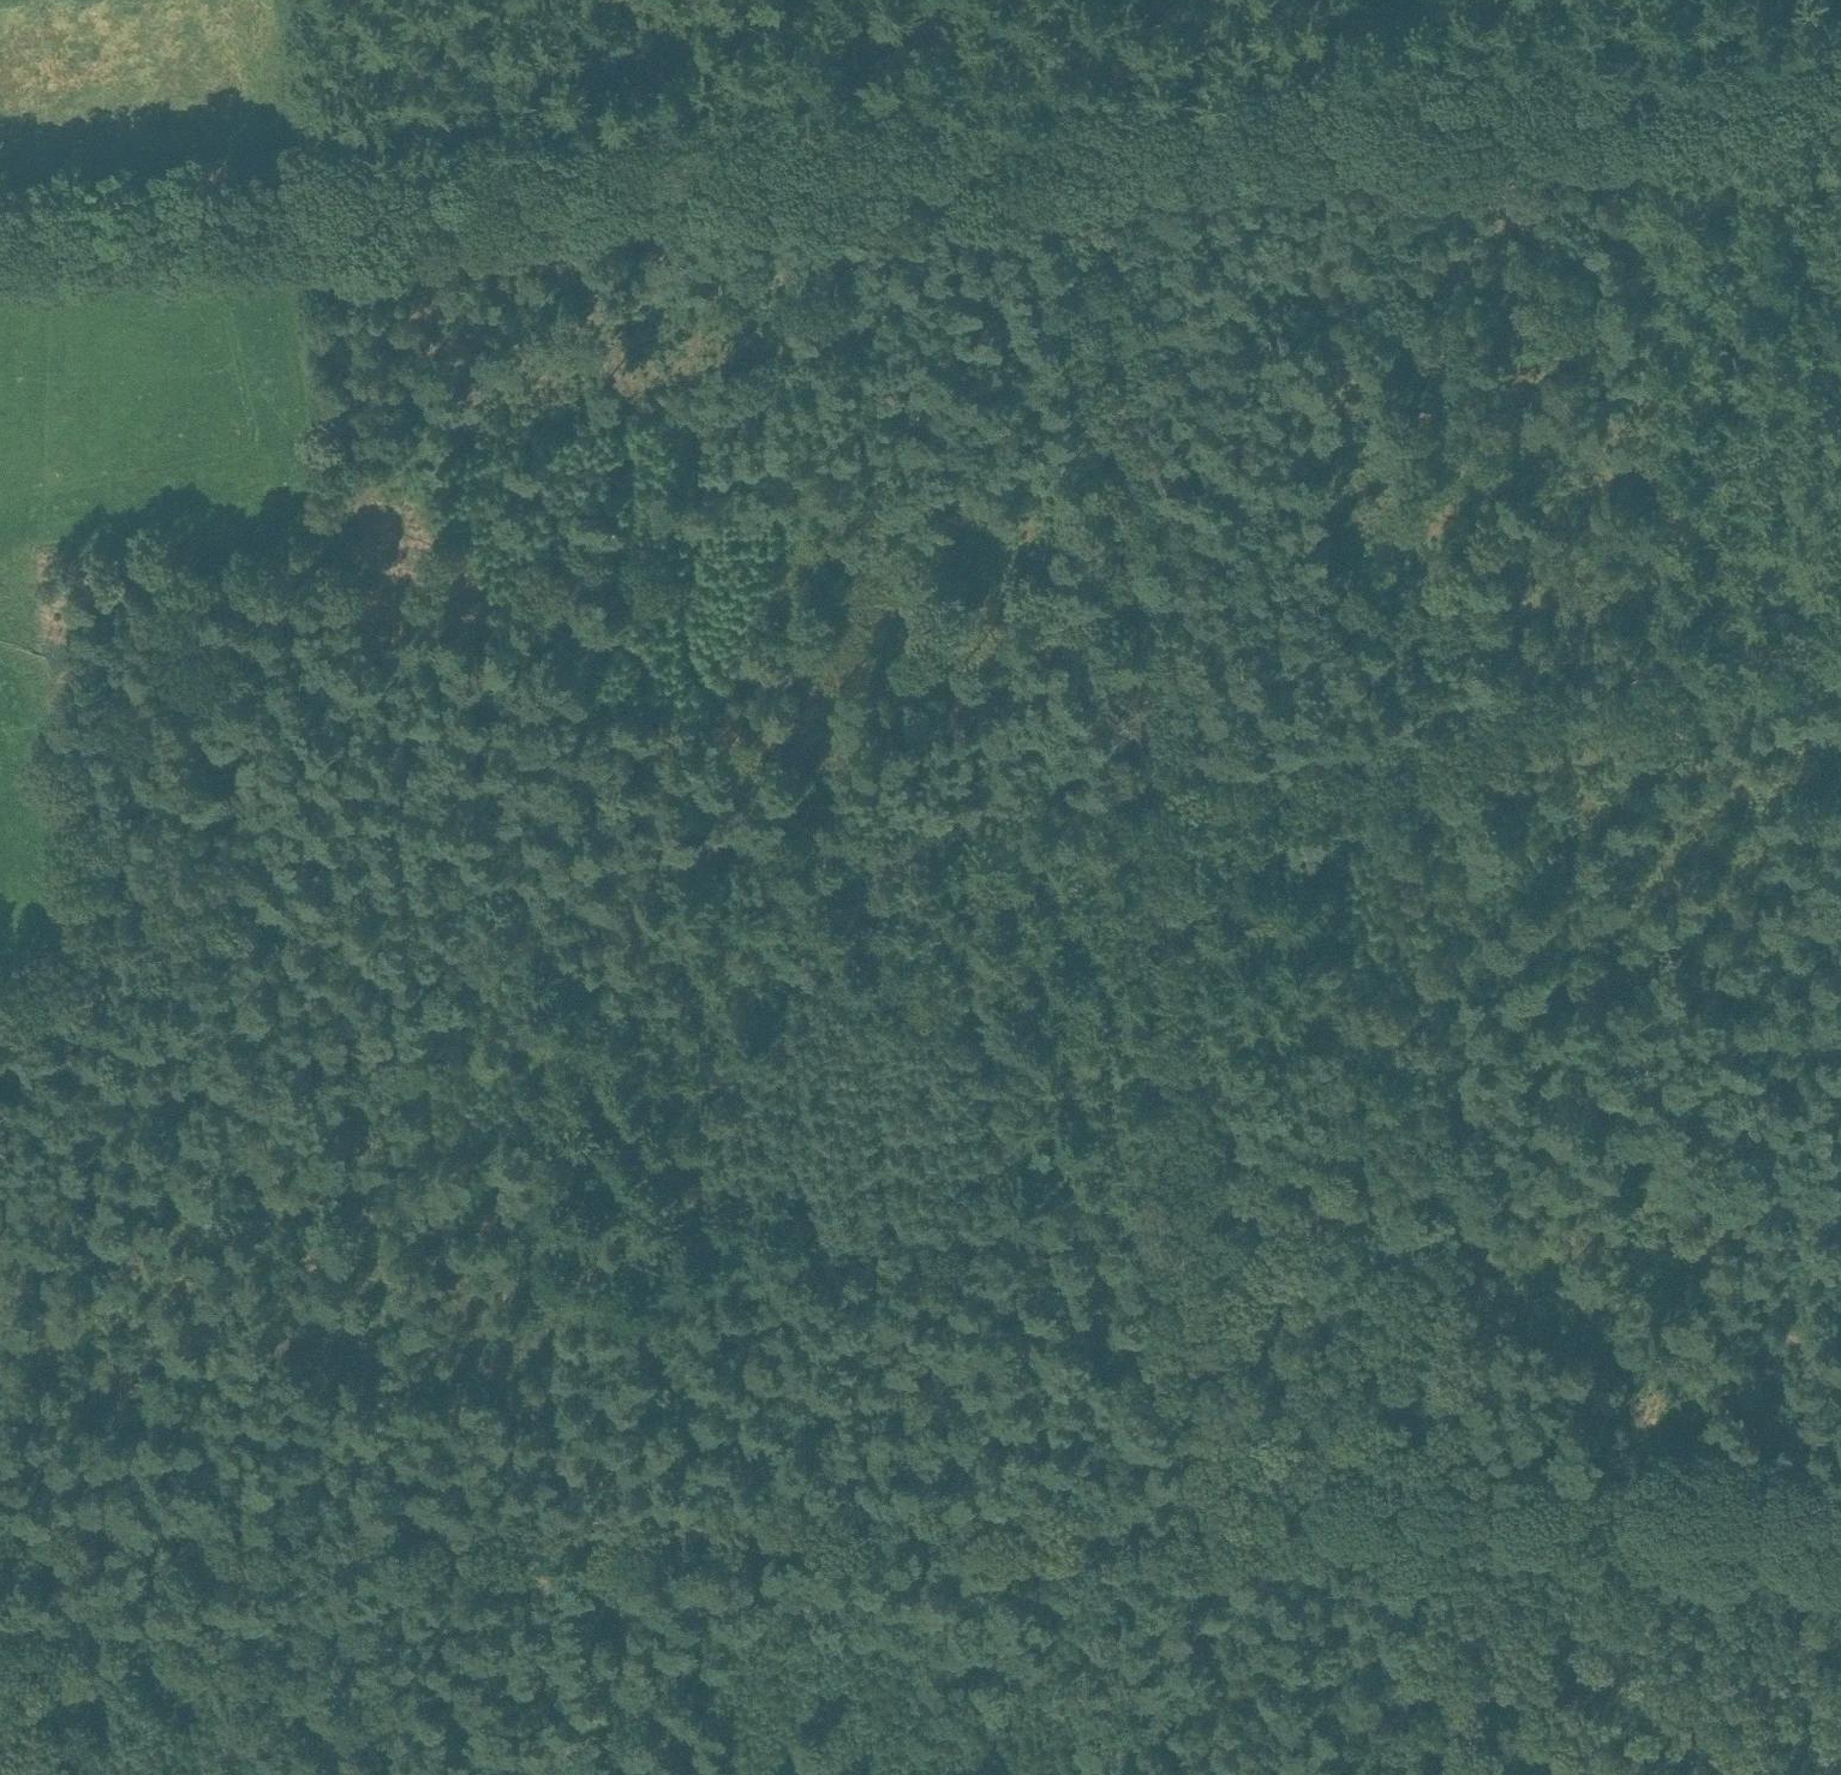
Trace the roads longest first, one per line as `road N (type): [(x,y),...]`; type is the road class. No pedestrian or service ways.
road 1 (track): [(1840,675),(0,950)]
road 2 (track): [(1840,66),(1275,117)]

